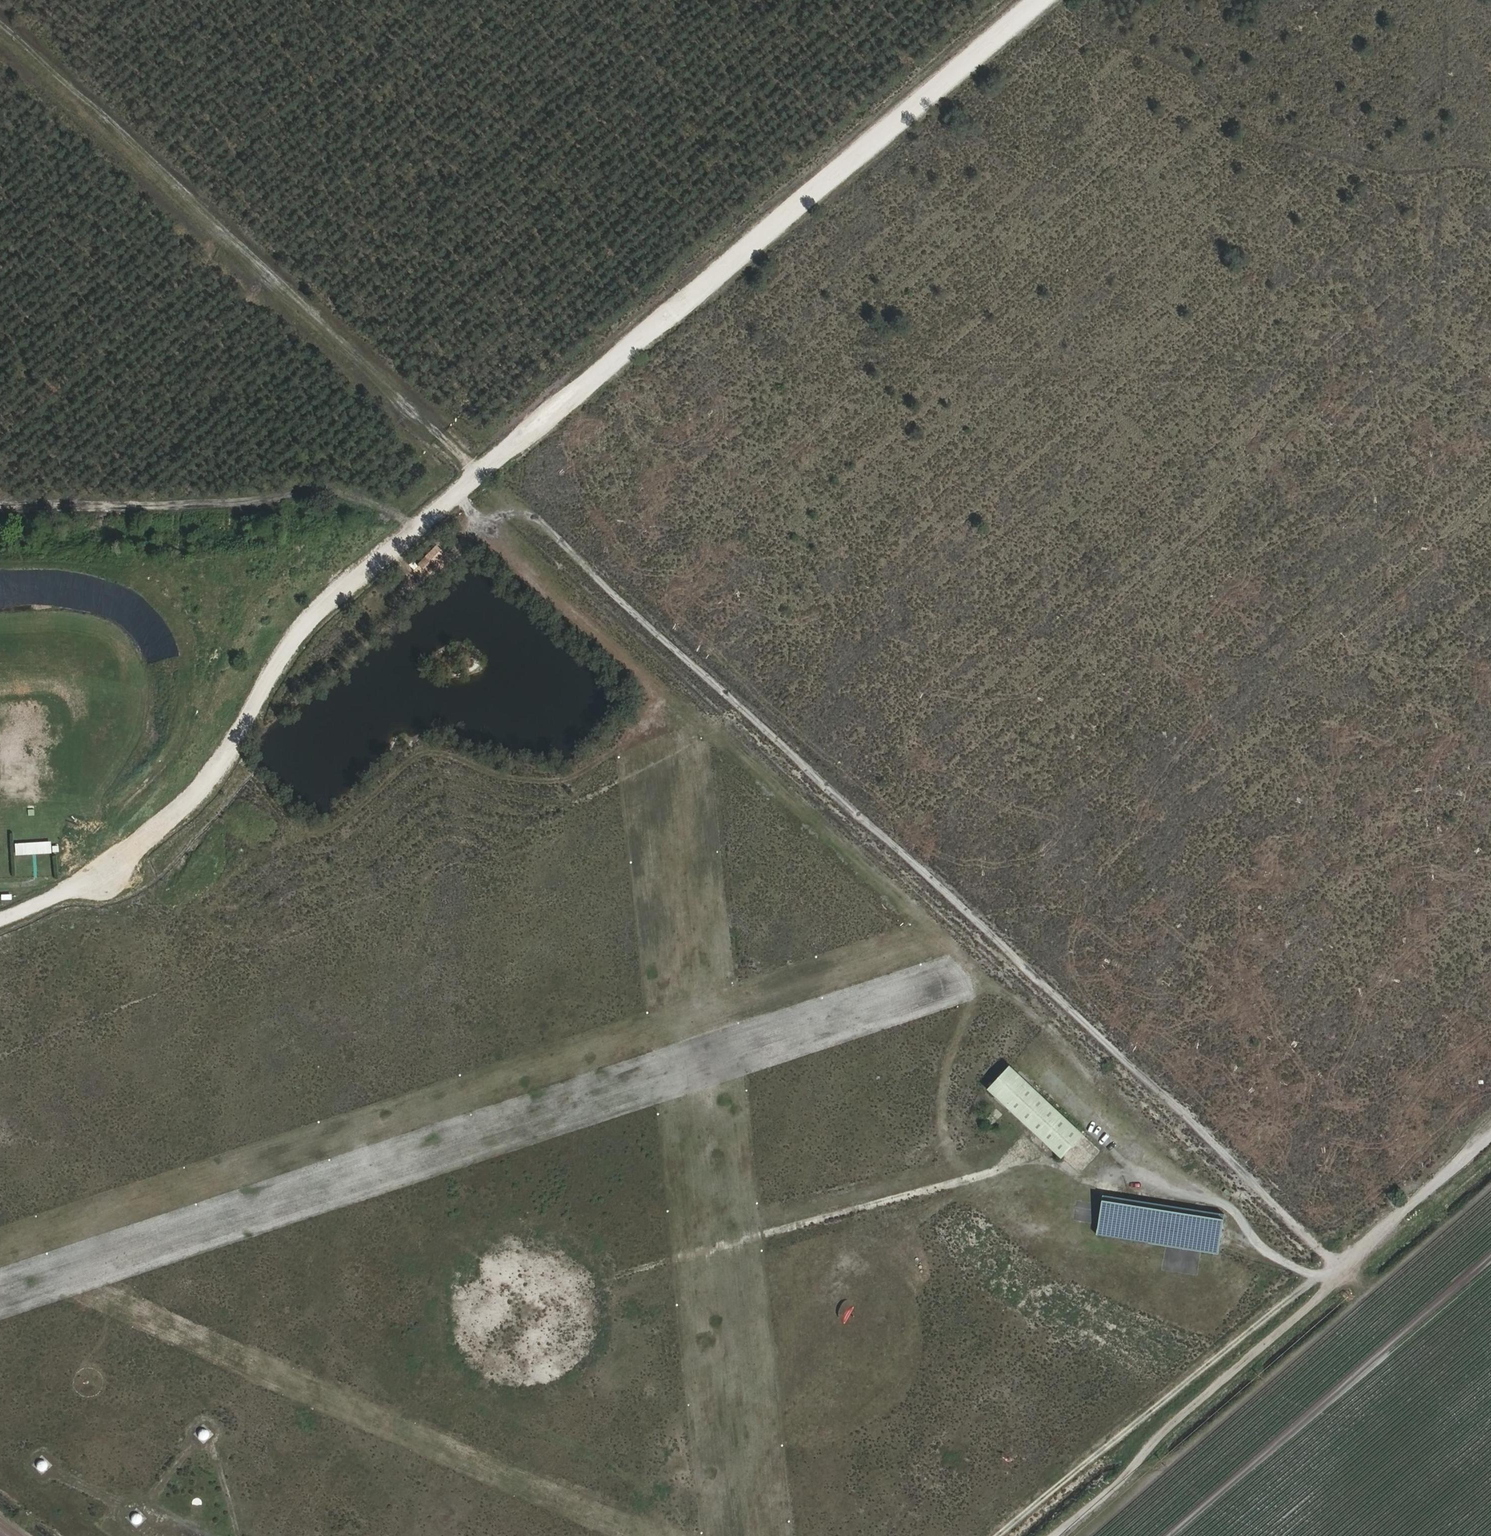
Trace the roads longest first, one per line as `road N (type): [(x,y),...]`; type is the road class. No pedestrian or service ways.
road 1 (track): [(0,912),(127,859),(209,780),(318,612),(1036,0)]
road 2 (track): [(1341,1261),(562,539),(529,514),(487,522),(456,492)]
road 3 (track): [(621,1276),(1036,1161),(1229,1202),(1264,1249),(1318,1276),(1343,1275)]
road 4 (track): [(481,472),(0,26)]
road 5 (track): [(1058,1535),(1490,1138)]
road 6 (track): [(1318,1276),(1001,1535)]

